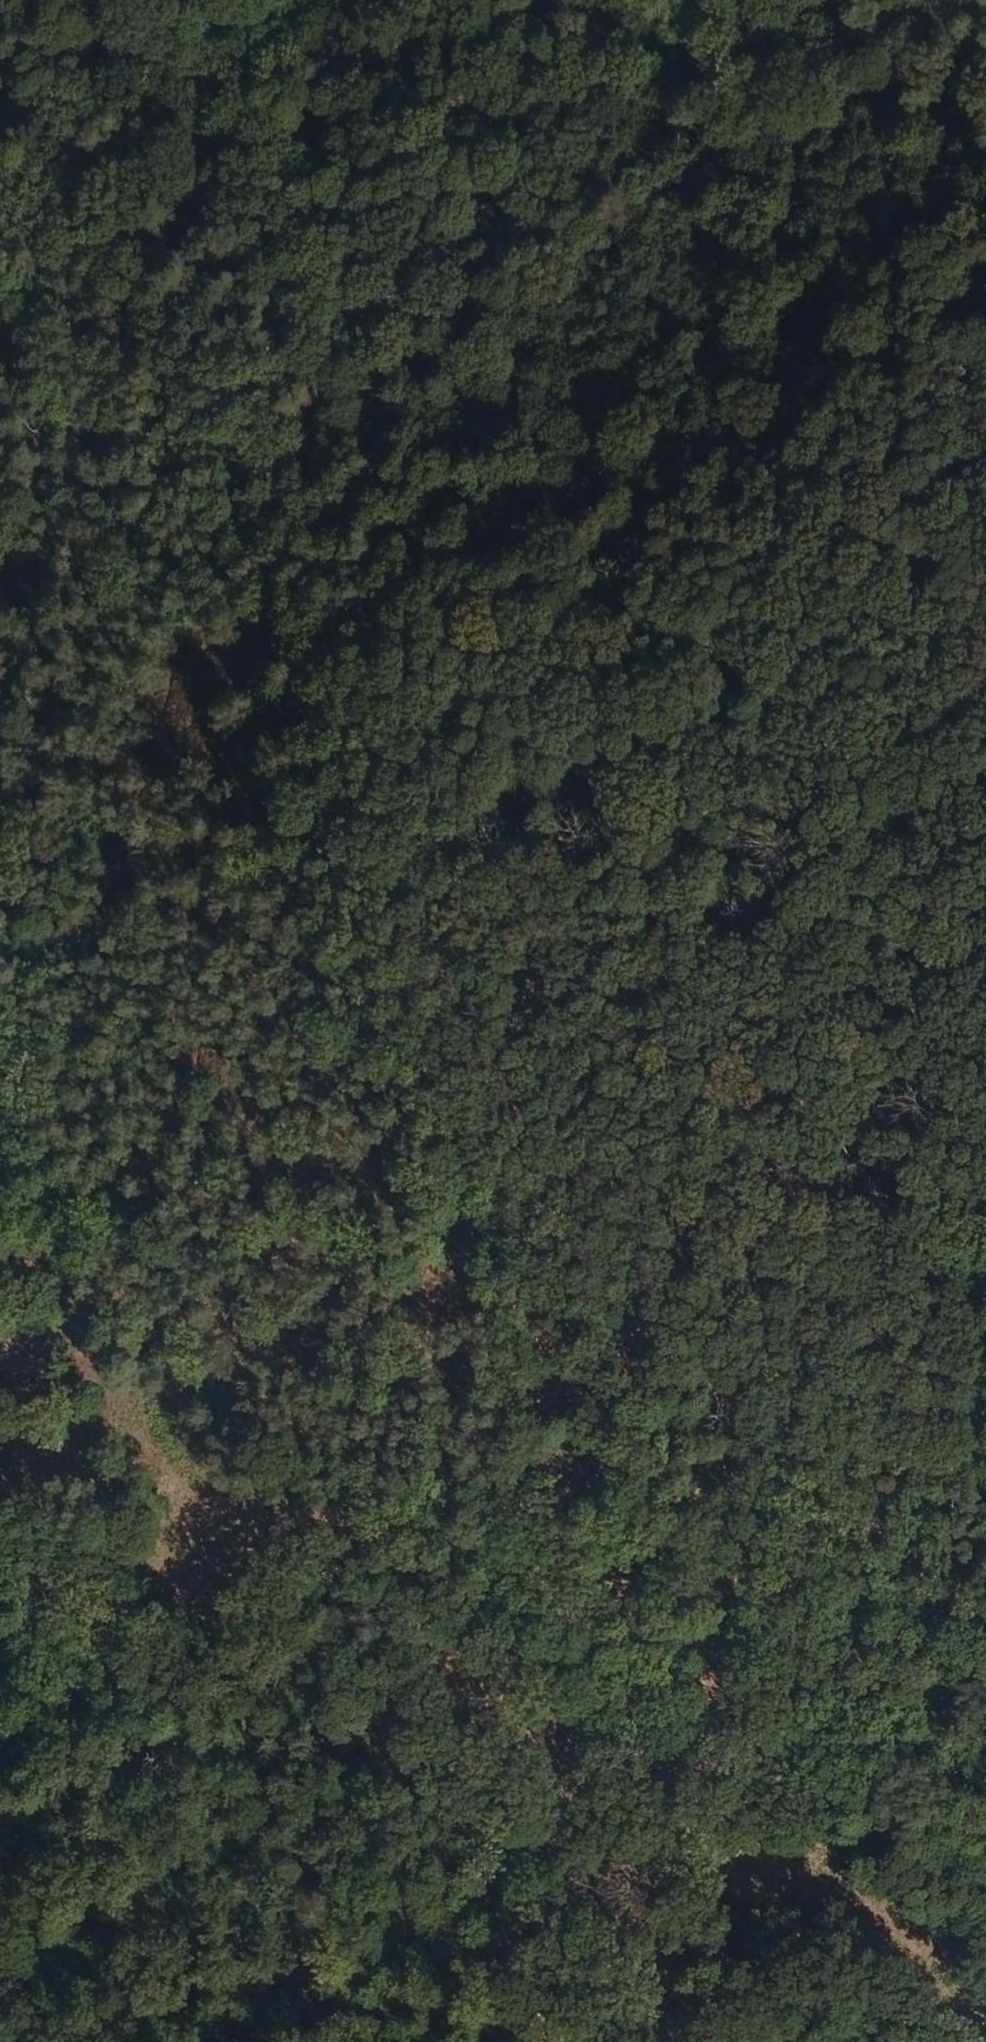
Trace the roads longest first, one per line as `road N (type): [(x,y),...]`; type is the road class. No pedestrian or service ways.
road 1 (track): [(0,243),(202,0)]

